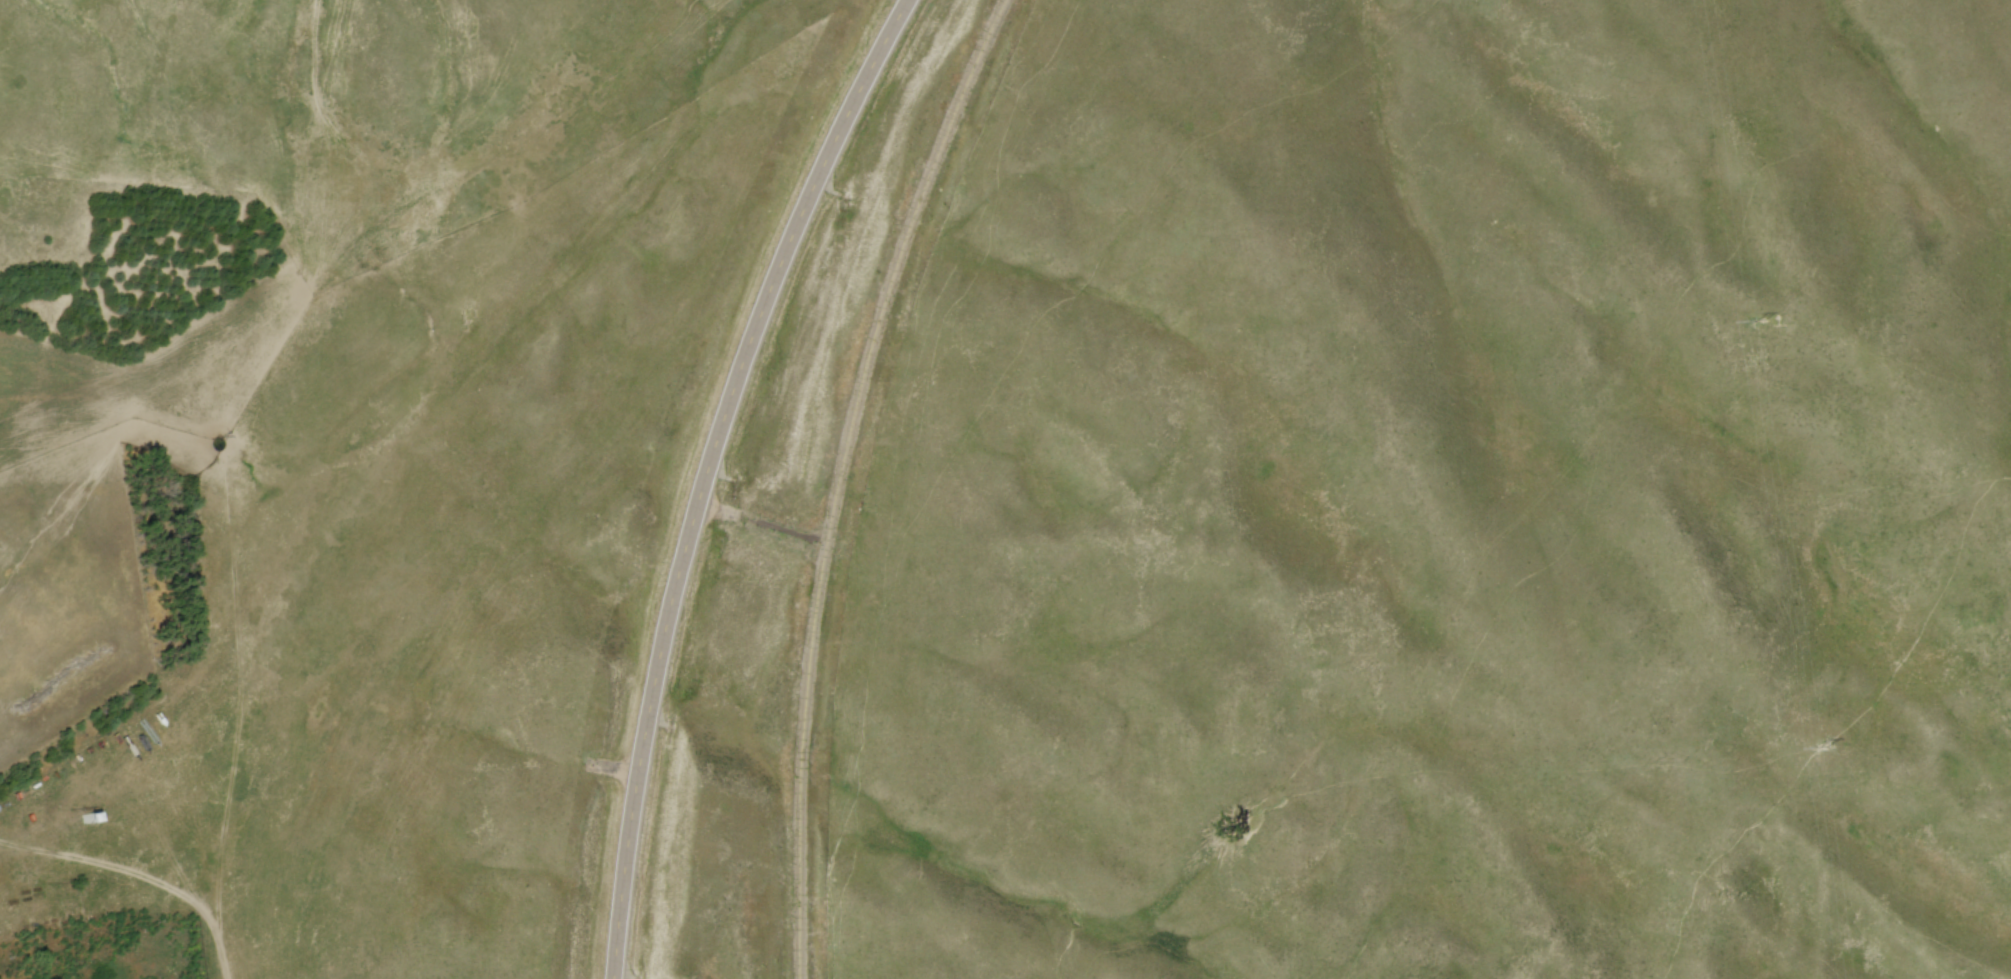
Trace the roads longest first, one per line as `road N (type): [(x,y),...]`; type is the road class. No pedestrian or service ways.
road 1 (secondary): [(617,978),(654,716),(718,446),(834,161),(916,0)]

